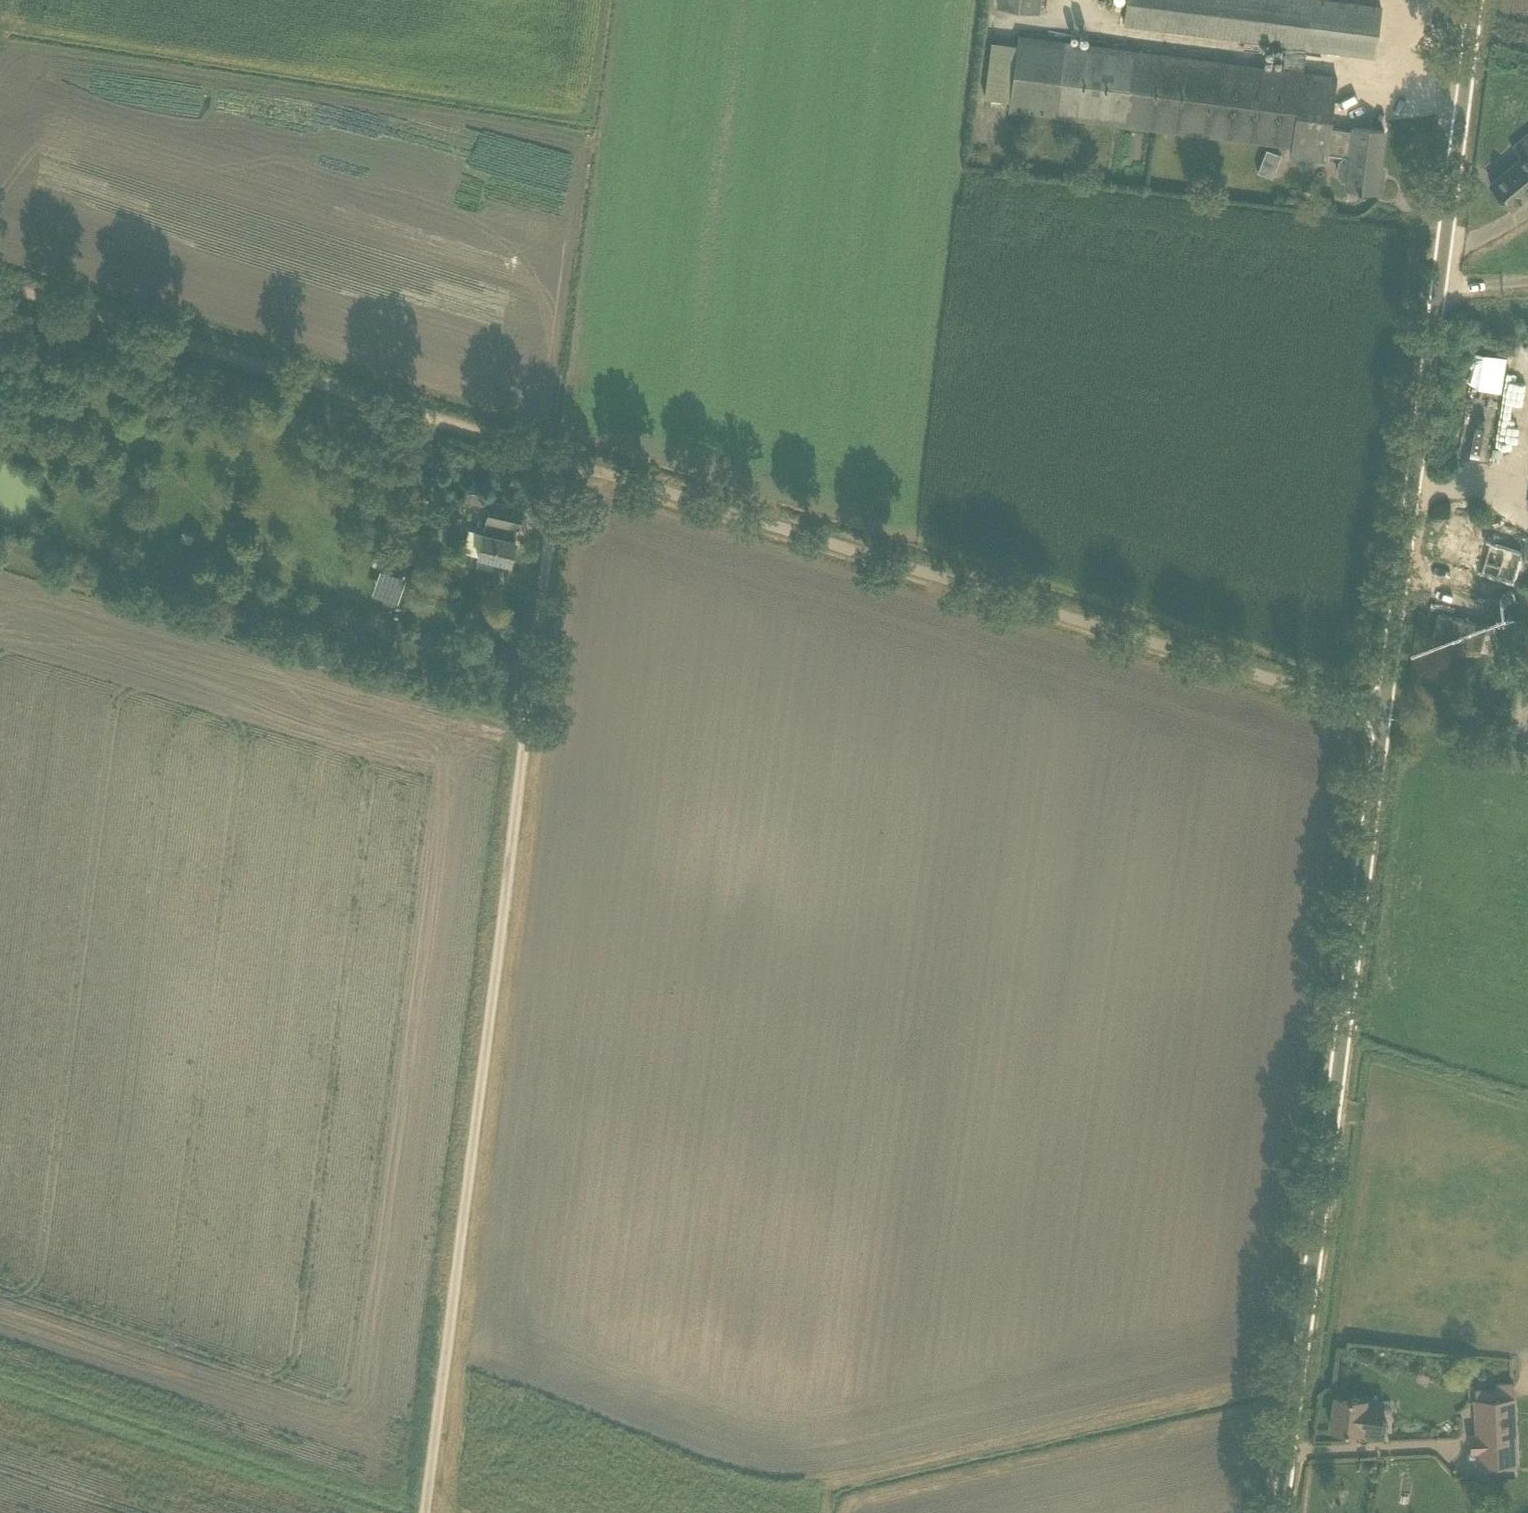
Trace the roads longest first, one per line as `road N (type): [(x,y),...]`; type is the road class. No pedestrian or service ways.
road 1 (track): [(562,451),(427,1512)]
road 2 (unclassified): [(1402,702),(562,451)]
road 3 (unclassified): [(1292,1512),(1402,702)]
road 4 (unclassified): [(1402,702),(1483,0)]
road 5 (track): [(562,451),(0,280)]

